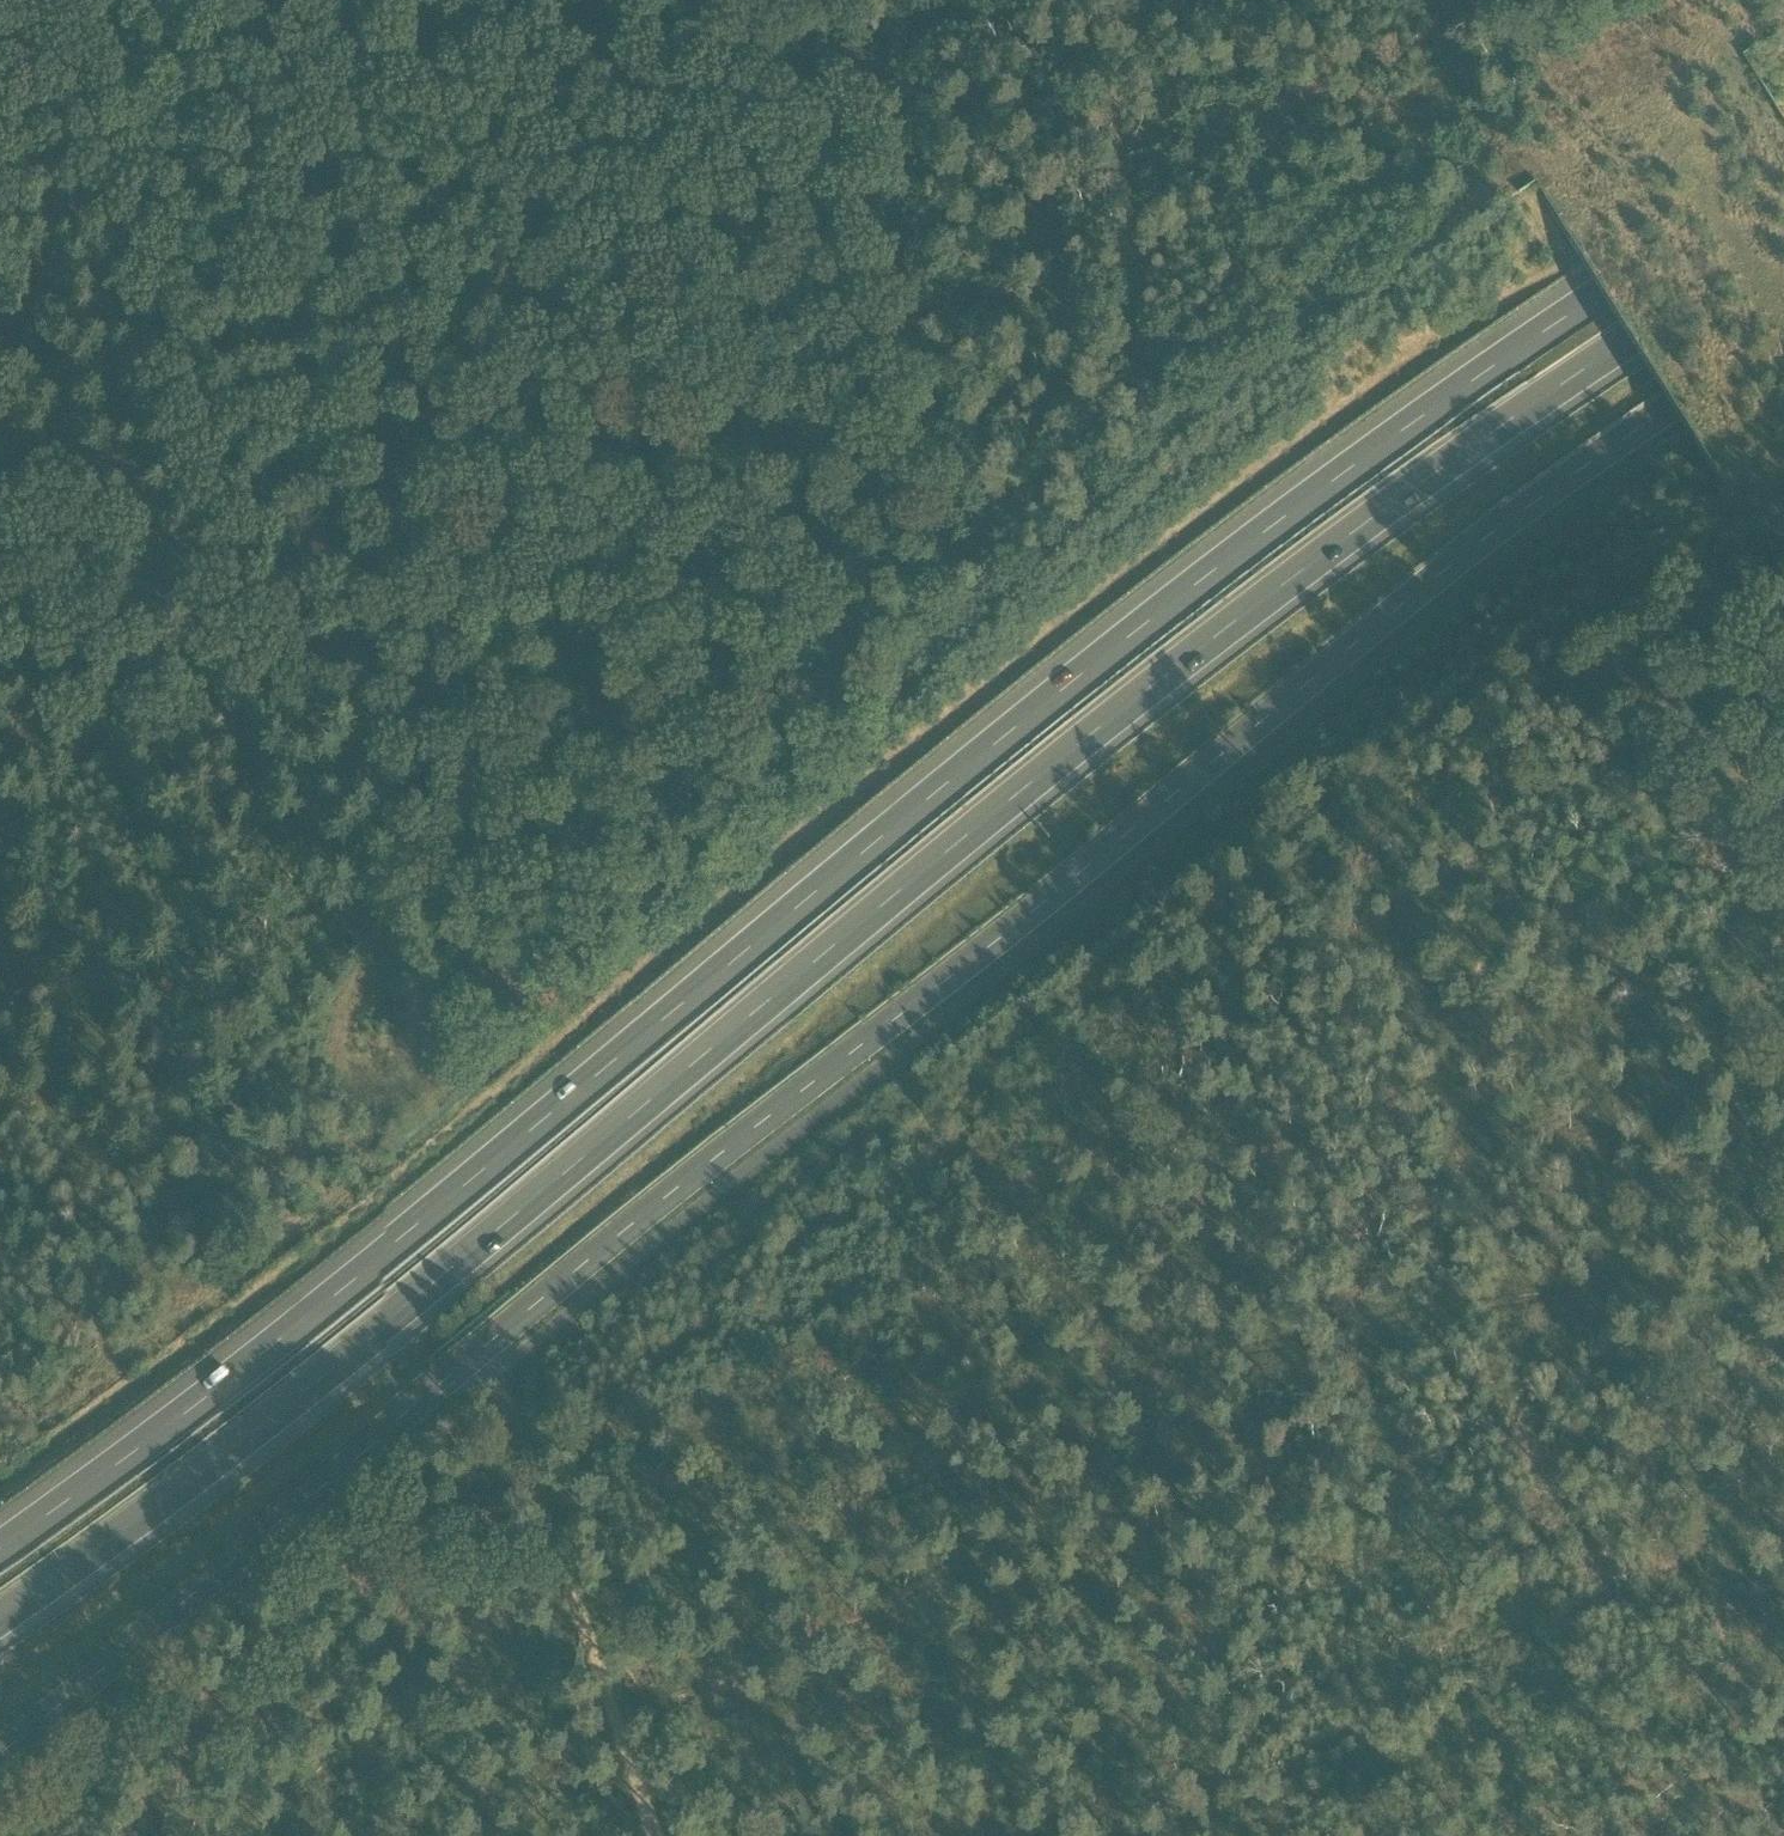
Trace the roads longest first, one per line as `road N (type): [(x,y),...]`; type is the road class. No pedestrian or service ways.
road 1 (tertiary): [(0,1757),(613,1252),(1356,666),(1564,506),(1783,362)]
road 2 (motorway): [(0,1622),(357,1358),(1084,761),(1366,547),(1783,269)]
road 3 (motorway): [(1783,209),(1351,492),(1059,713),(328,1309),(0,1553)]
road 4 (track): [(203,0),(433,1069)]
road 5 (track): [(481,1364),(496,1385),(650,1835)]

